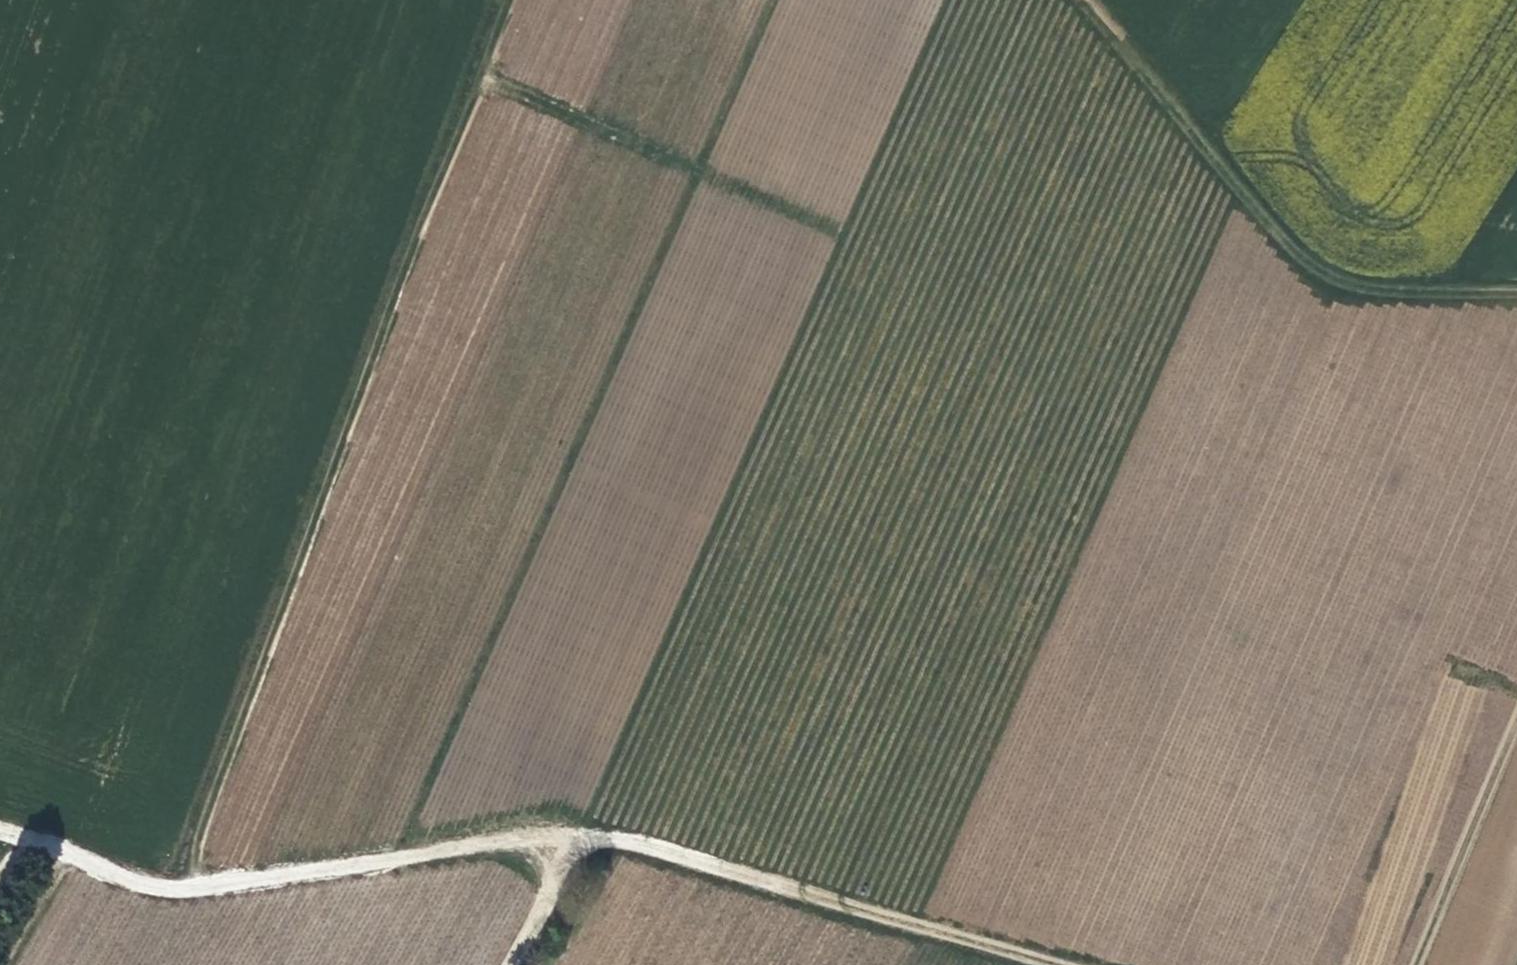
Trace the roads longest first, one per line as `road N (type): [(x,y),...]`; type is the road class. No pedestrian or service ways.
road 1 (track): [(1058,964),(575,835),(173,888),(0,835)]
road 2 (track): [(1516,298),(1326,299),(1087,0)]

